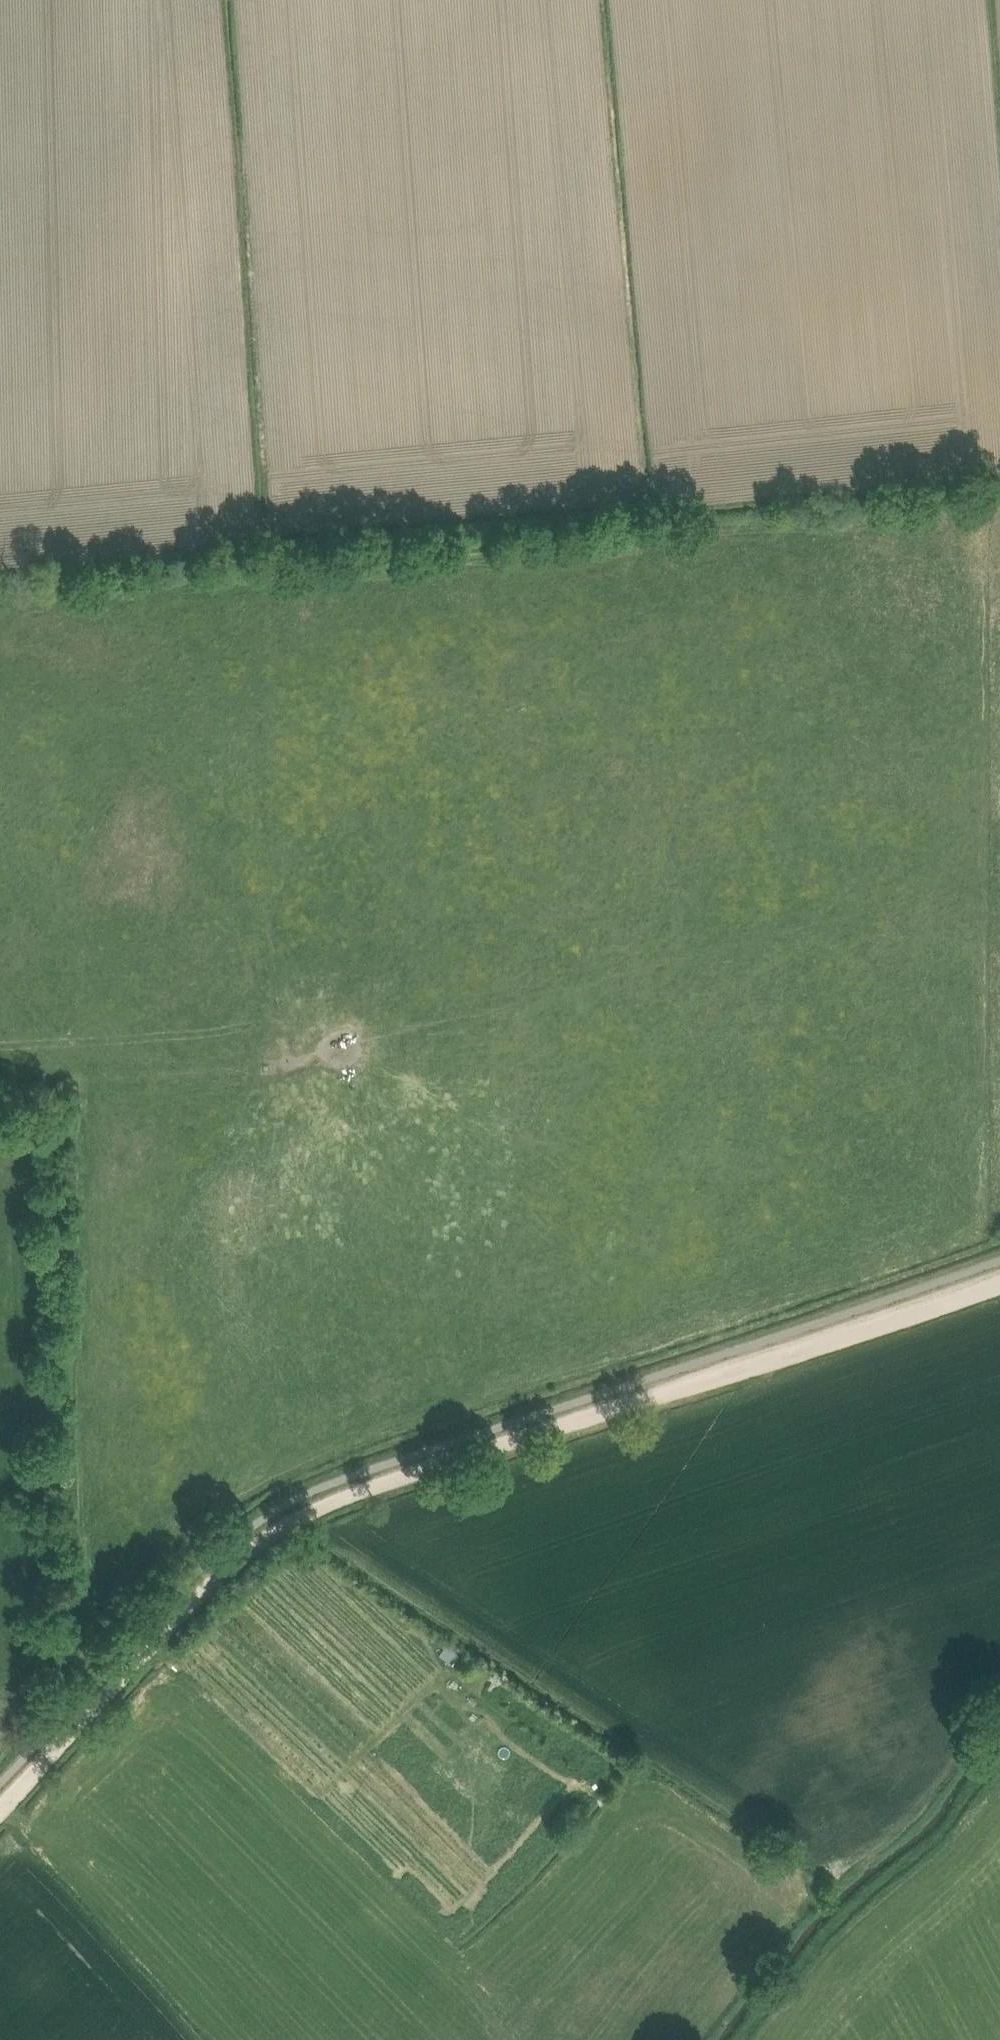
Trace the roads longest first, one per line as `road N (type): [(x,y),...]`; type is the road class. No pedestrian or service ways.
road 1 (track): [(0,1808),(202,1591),(277,1529),(385,1480),(999,1278)]

